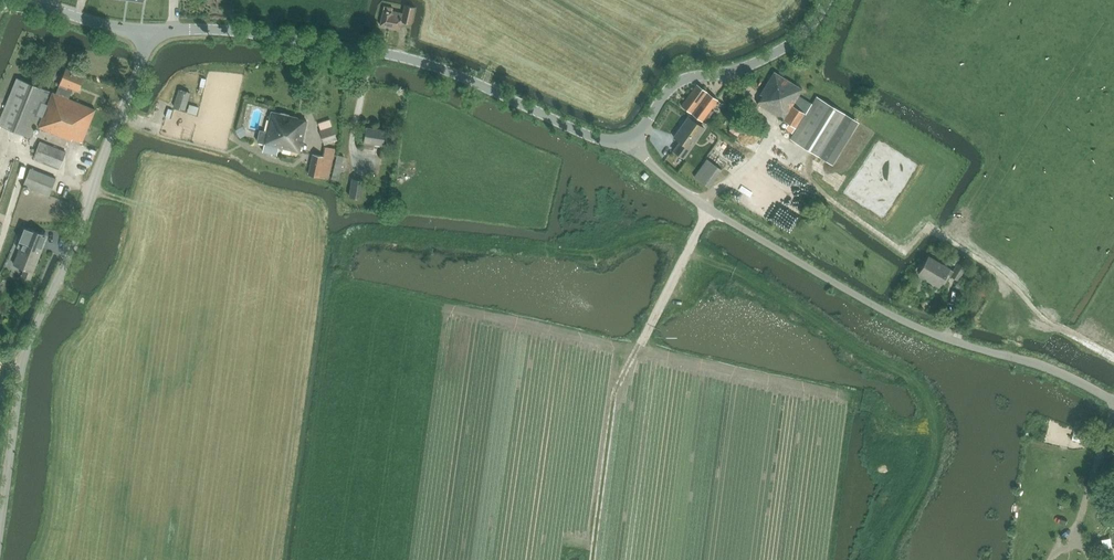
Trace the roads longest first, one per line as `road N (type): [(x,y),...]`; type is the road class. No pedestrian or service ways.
road 1 (track): [(935,430),(905,430),(860,400),(337,286),(339,269)]
road 2 (unclassified): [(1113,399),(873,305),(666,179),(632,138)]
road 3 (tertiary): [(0,531),(24,354),(144,61),(147,32)]
road 4 (tertiary): [(632,138),(584,133),(431,64),(372,49),(245,33),(147,32)]
road 5 (track): [(770,138),(807,161),(811,179),(860,224),(906,246),(922,230),(937,232),(1005,278),(1046,320),(1113,359)]
road 6 (track): [(691,248),(651,230),(597,253),(367,234),(351,242),(339,269)]
road 7 (track): [(935,430),(909,378),(691,248)]
road 8 (tertiary): [(632,138),(674,86),(769,57),(807,31),(829,0)]
road 9 (track): [(651,326),(613,393),(591,559)]
road 10 (track): [(882,559),(928,471),(935,430)]

